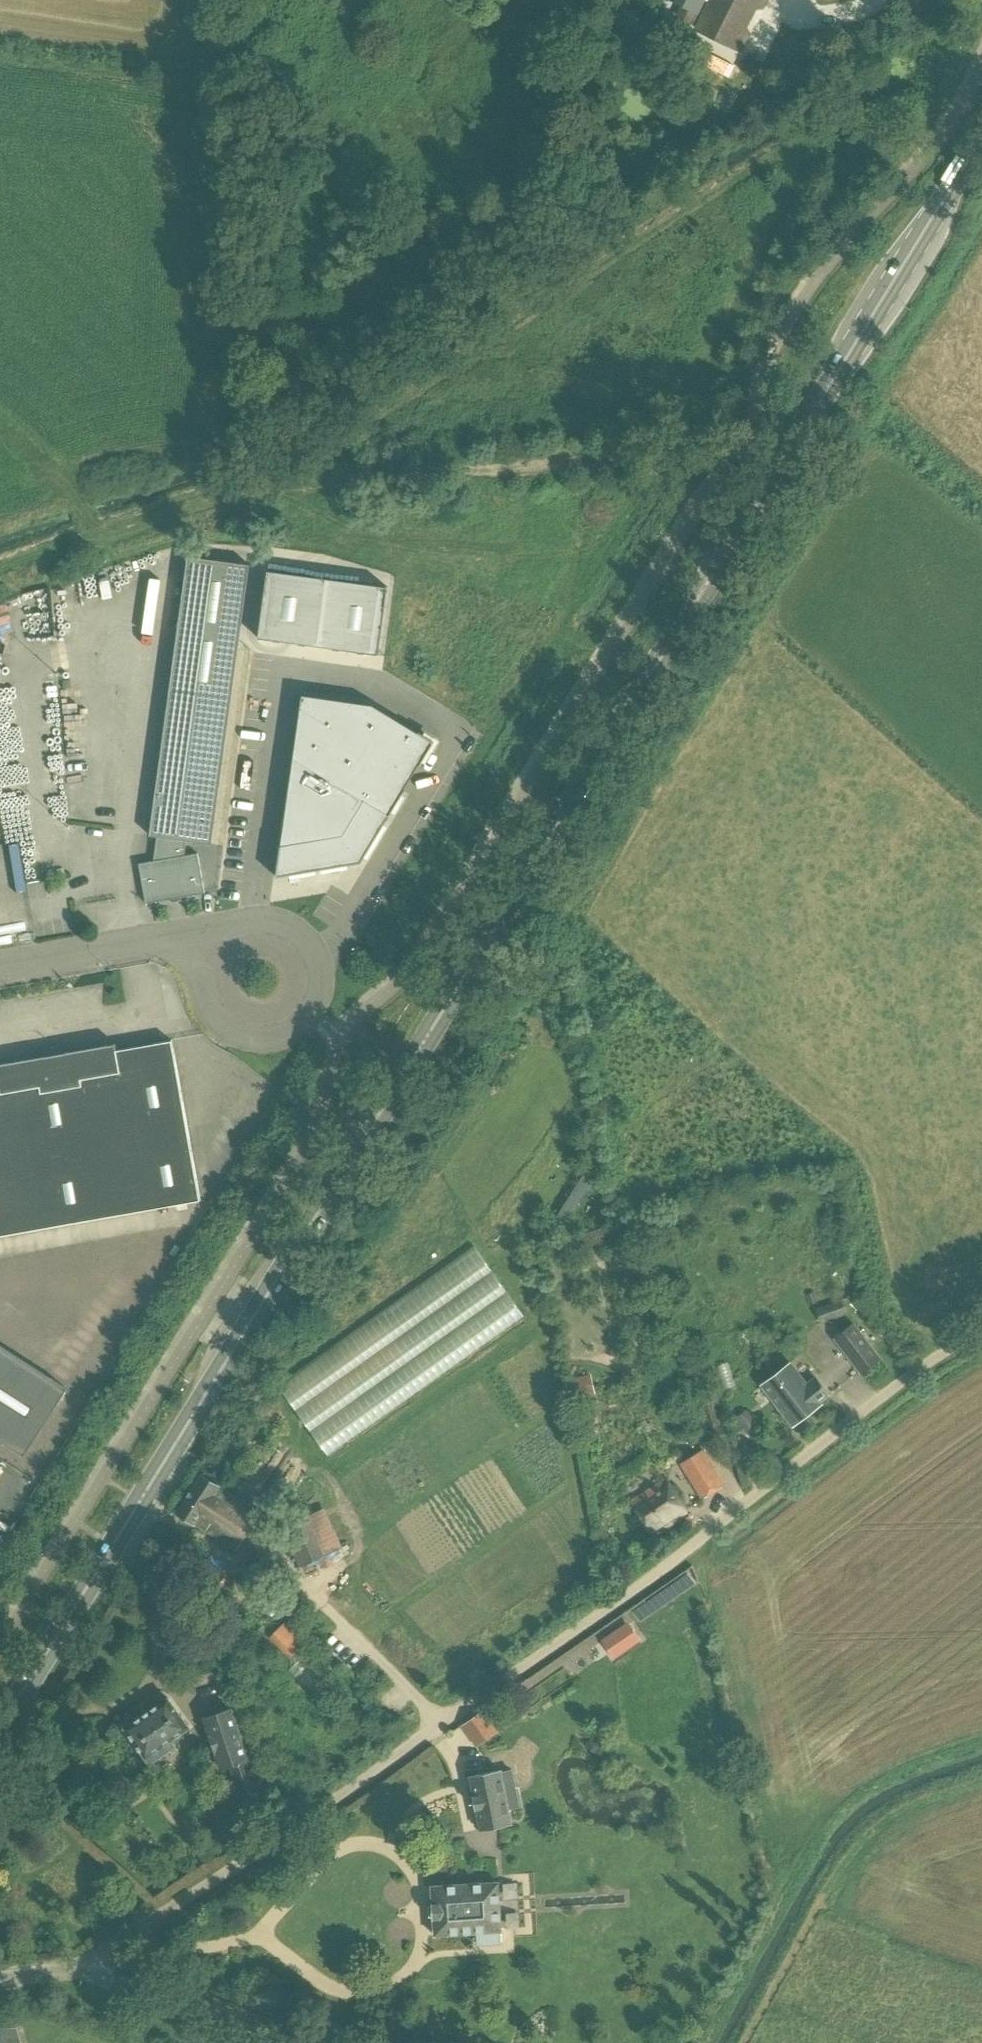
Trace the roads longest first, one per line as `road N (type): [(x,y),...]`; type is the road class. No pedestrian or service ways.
road 1 (tertiary): [(0,1729),(981,137)]
road 2 (unclassified): [(70,1974),(447,1725),(981,1330)]
road 3 (track): [(0,560),(318,457),(737,431)]
road 4 (unclassified): [(184,935),(265,927),(299,960),(300,995),(277,1023),(233,1025),(205,997)]
road 5 (unclassified): [(70,1974),(200,2006),(288,2042)]
road 6 (unclassified): [(0,968),(184,935)]

